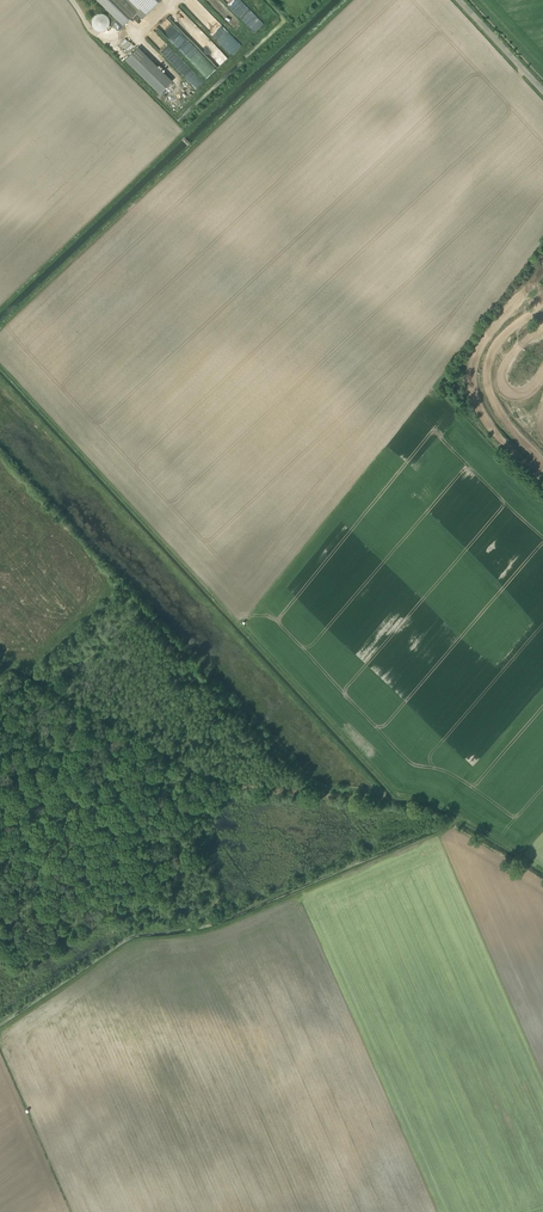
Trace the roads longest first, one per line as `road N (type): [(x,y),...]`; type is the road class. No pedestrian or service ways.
road 1 (unclassified): [(542,93),(459,0)]

